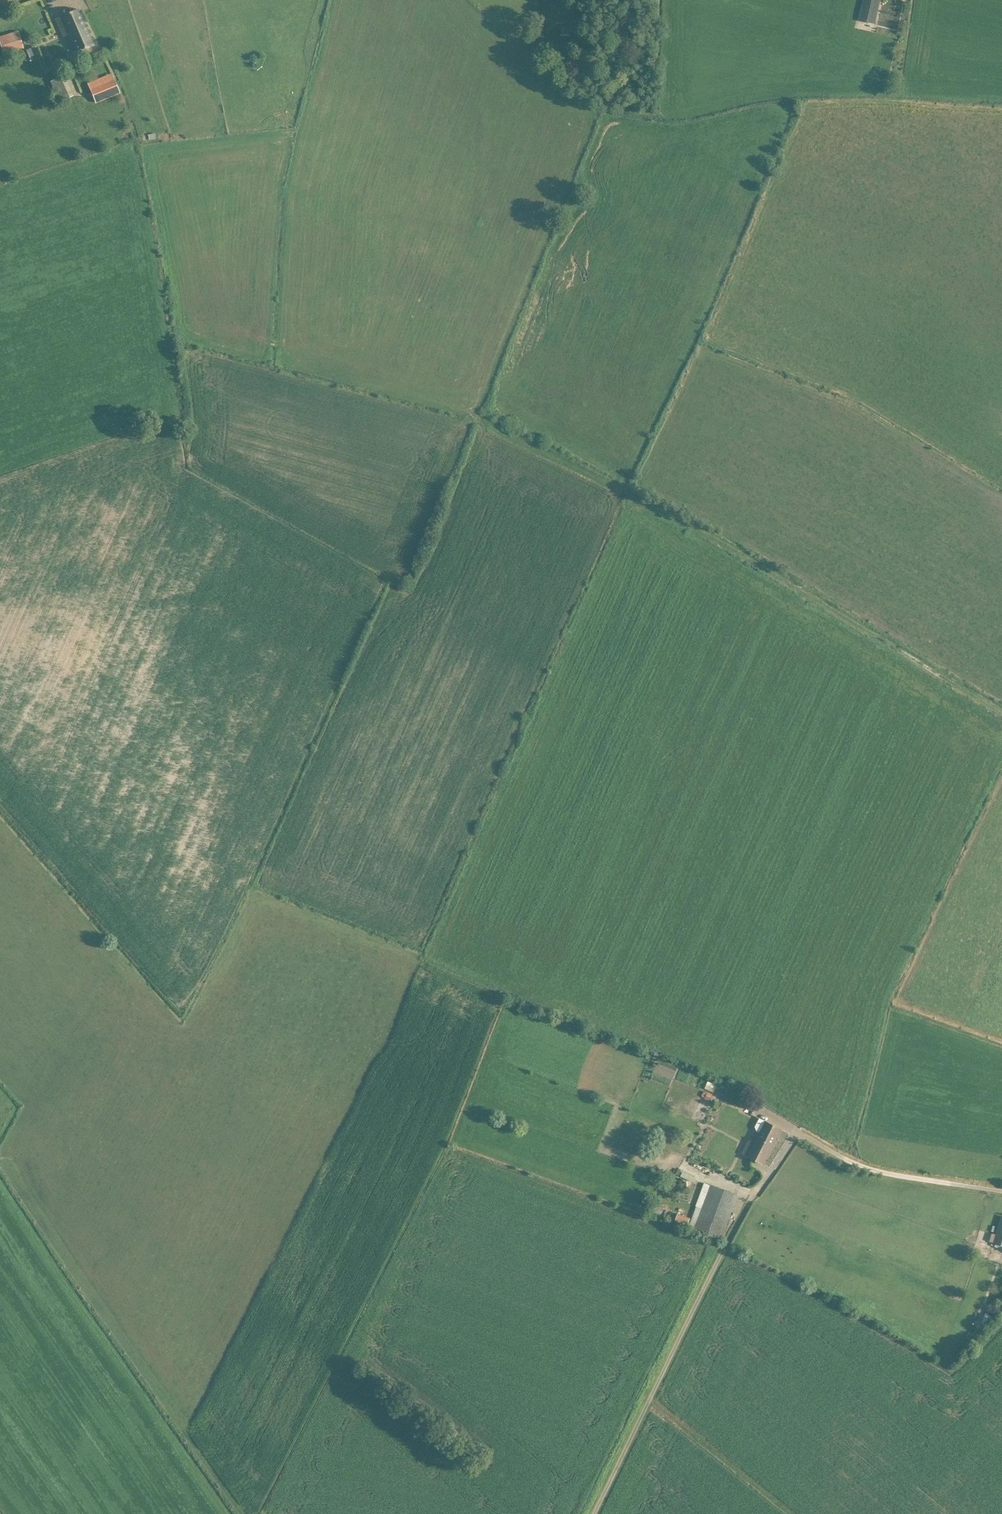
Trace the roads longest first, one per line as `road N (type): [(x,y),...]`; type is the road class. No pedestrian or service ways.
road 1 (track): [(594,1513),(751,1199),(793,1137),(875,1171),(1001,1189)]
road 2 (track): [(88,13),(139,131),(193,432),(186,464)]

